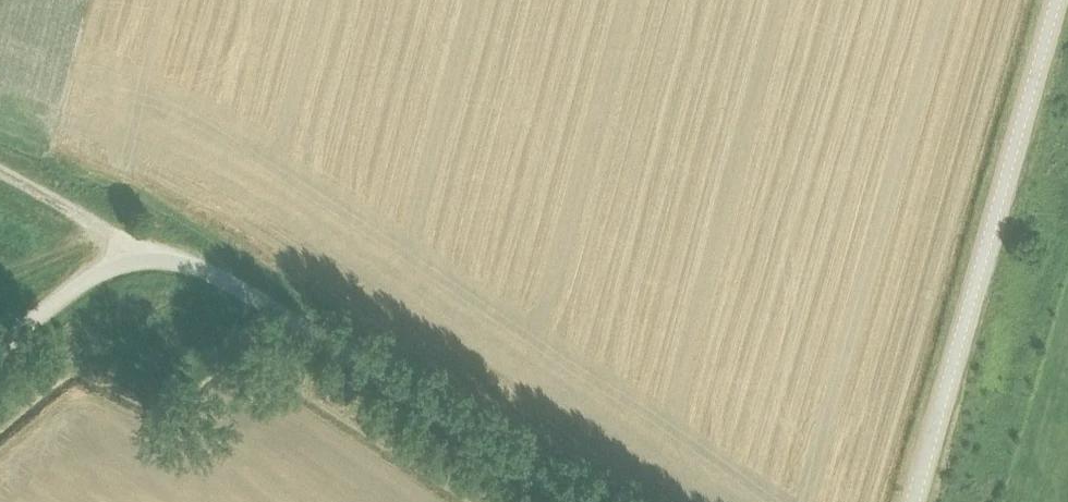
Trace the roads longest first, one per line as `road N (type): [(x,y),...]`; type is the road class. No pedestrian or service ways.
road 1 (unclassified): [(0,349),(106,266),(145,257),(186,262),(574,501)]
road 2 (unclassified): [(912,501),(1055,0)]

